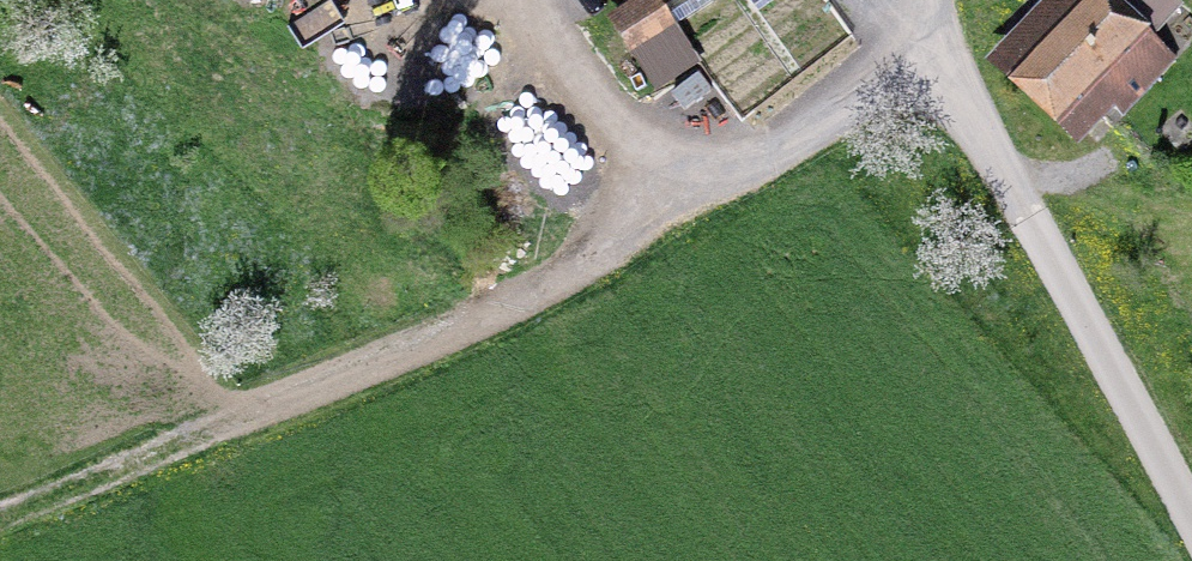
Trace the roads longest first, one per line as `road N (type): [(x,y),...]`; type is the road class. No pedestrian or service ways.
road 1 (track): [(0,513),(551,283),(774,147),(946,58)]
road 2 (unclassified): [(1191,525),(946,58),(932,0)]
road 3 (track): [(689,196),(593,96),(536,0)]

